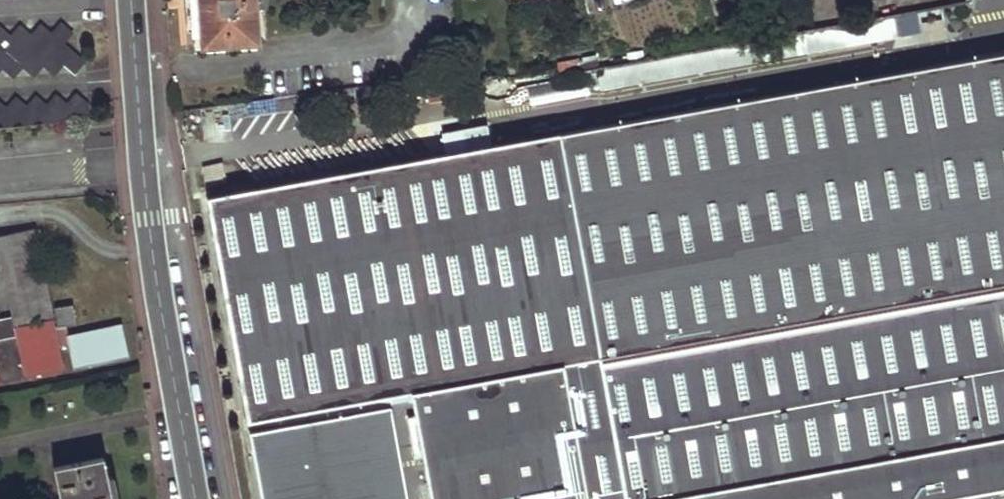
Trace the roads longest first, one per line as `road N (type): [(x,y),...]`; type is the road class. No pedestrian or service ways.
road 1 (residential): [(132,0),(149,219),(196,498)]

